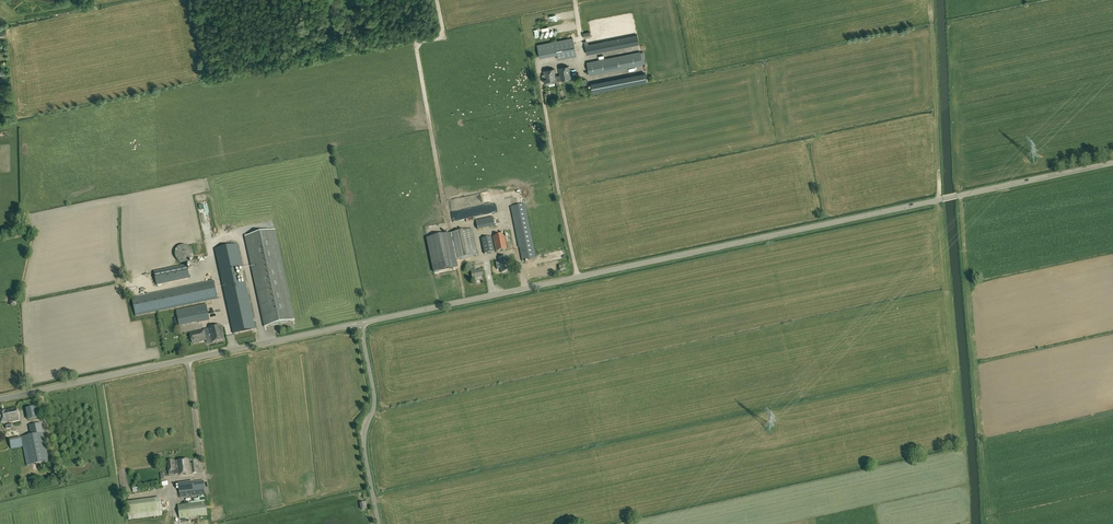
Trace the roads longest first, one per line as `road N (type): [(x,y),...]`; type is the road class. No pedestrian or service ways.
road 1 (tertiary): [(360,324),(1112,163)]
road 2 (tertiary): [(0,400),(360,324)]
road 3 (unclassified): [(379,523),(363,442),(375,398),(360,324)]

